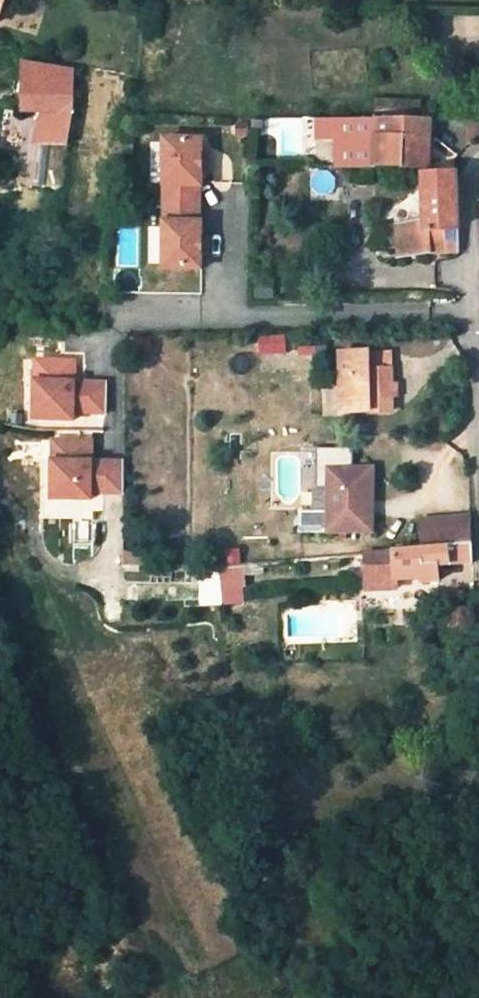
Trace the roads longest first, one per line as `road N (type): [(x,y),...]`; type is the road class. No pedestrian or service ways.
road 1 (residential): [(104,317),(474,315)]
road 2 (residential): [(474,315),(478,530)]
road 3 (residential): [(478,169),(471,179),(474,315)]

